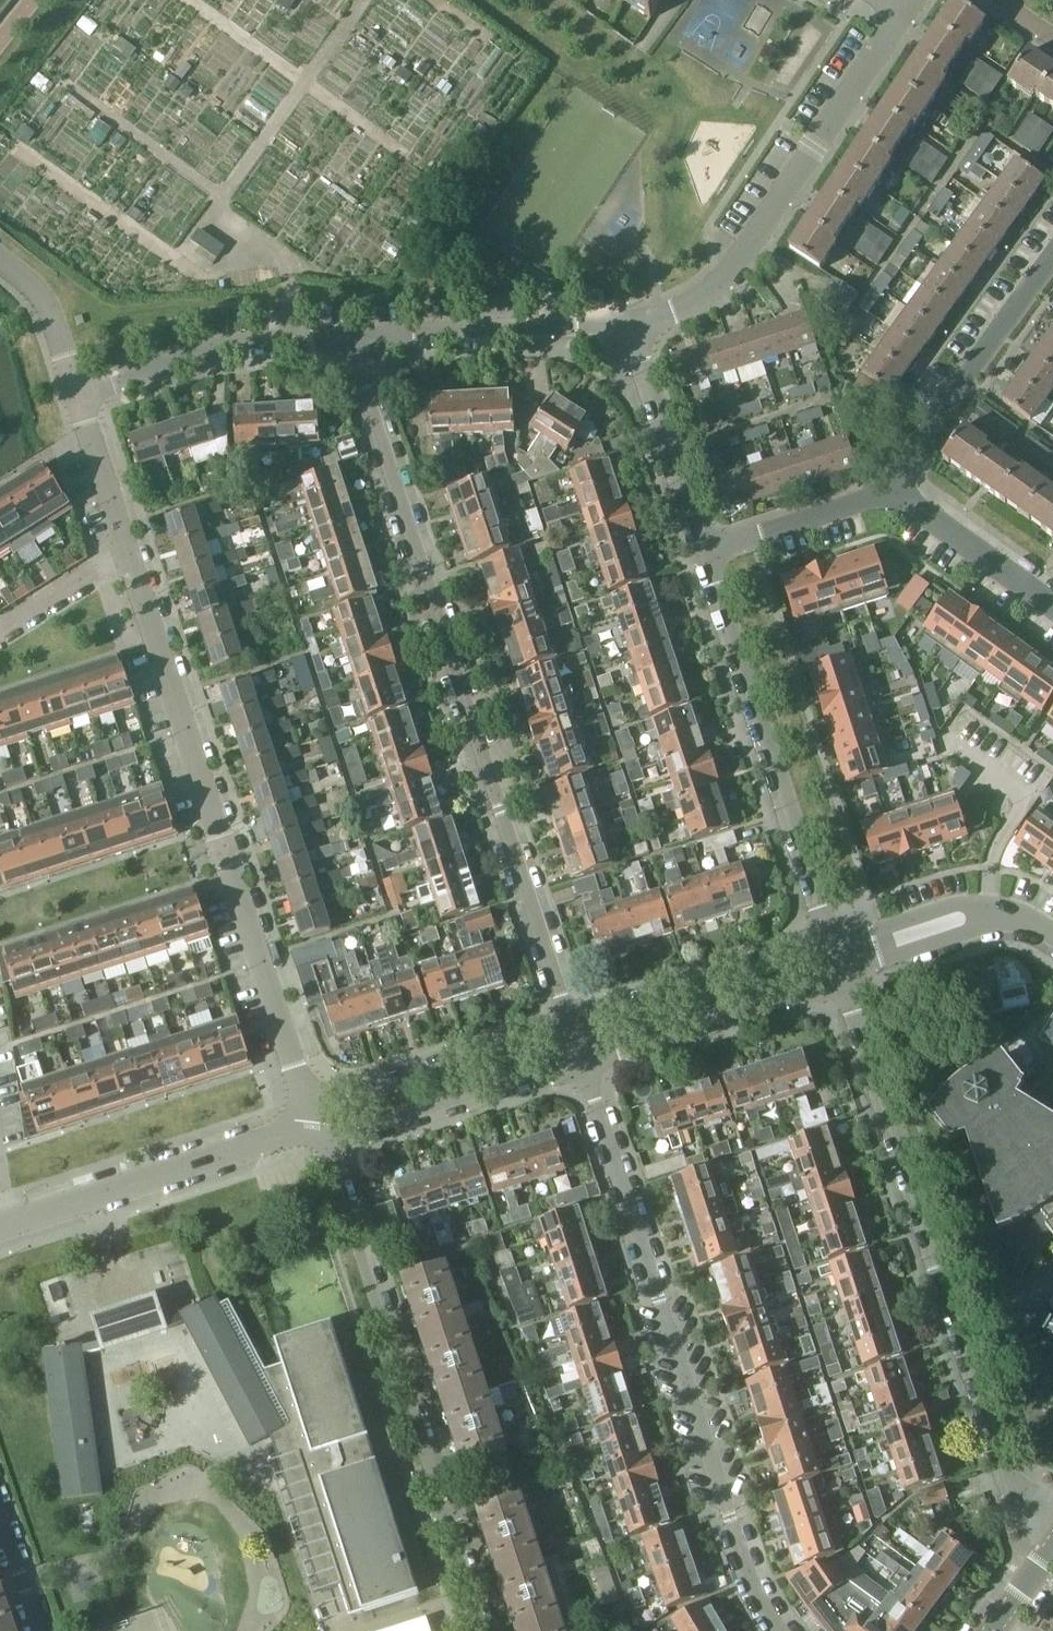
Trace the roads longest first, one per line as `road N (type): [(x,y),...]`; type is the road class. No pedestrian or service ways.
road 1 (residential): [(568,1030),(355,345)]
road 2 (residential): [(839,956),(1018,1485),(1052,1512)]
road 3 (residential): [(782,1630),(730,1517),(580,1065)]
road 4 (residential): [(315,1124),(130,557)]
road 5 (residential): [(486,1630),(315,1124)]
road 6 (residential): [(704,556),(839,956)]
road 7 (residential): [(633,330),(665,323),(752,244),(899,25)]
road 8 (residential): [(6,1225),(315,1124)]
road 9 (residential): [(580,1065),(815,988),(839,956)]
road 10 (residential): [(77,392),(199,354),(355,345)]
road 11 (residential): [(839,956),(798,954),(568,1030)]
road 12 (residential): [(355,345),(633,330)]
road 13 (residential): [(896,491),(1052,262)]
road 14 (residential): [(315,1124),(360,1132),(580,1065)]
road 15 (residential): [(568,1030),(349,1098),(315,1124)]
road 16 (residential): [(633,330),(704,556)]
road 17 (residential): [(704,556),(896,491)]
road 18 (residential): [(1052,601),(896,491)]
road 19 (residential): [(130,557),(77,392)]
road 20 (residential): [(995,913),(978,901),(957,903),(883,927),(839,956)]
road 21 (residential): [(839,956),(884,957),(964,934),(995,913)]
road 22 (residential): [(0,261),(36,288),(77,392)]
road 23 (residential): [(0,637),(130,557)]
road 24 (residential): [(41,1630),(0,1515)]

